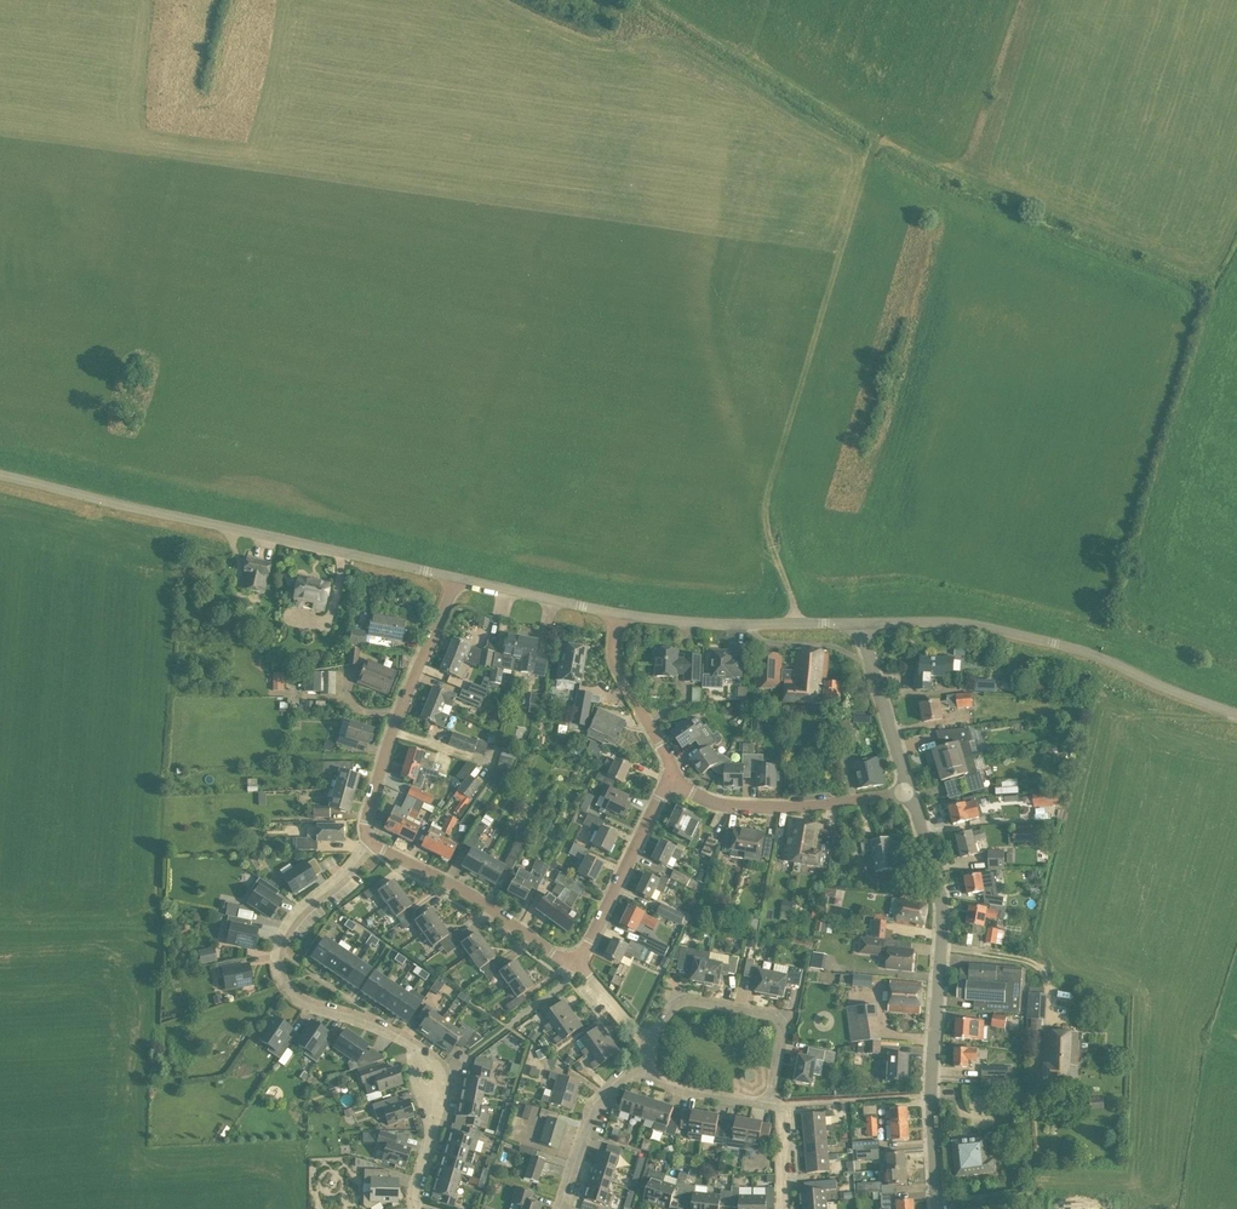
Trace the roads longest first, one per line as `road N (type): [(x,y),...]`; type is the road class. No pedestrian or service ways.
road 1 (track): [(794,624),(764,509),(877,138)]
road 2 (residential): [(414,1208),(440,1077),(407,1043),(295,1001),(274,959),(294,913),(370,842)]
road 3 (residential): [(937,1208),(931,1097),(943,922),(910,790)]
road 4 (unclassified): [(1236,715),(1054,643),(978,625),(858,623)]
road 5 (unclassified): [(0,475),(355,555)]
road 6 (residential): [(370,842),(365,819),(396,719),(456,578)]
road 7 (residential): [(910,790),(798,807),(728,807),(687,790),(673,774)]
road 8 (residential): [(579,965),(370,842)]
road 9 (unclassified): [(858,623),(732,624),(618,613)]
road 10 (residential): [(769,1103),(782,1033),(774,1016),(681,1001),(650,1044)]
road 11 (residential): [(673,774),(579,965)]
road 12 (residential): [(673,774),(612,658),(618,613)]
road 13 (residential): [(910,790),(858,623)]
road 14 (residential): [(559,1208),(595,1101),(629,1071),(644,1076)]
road 15 (unclassified): [(618,613),(456,578)]
road 16 (residential): [(644,1076),(769,1103)]

